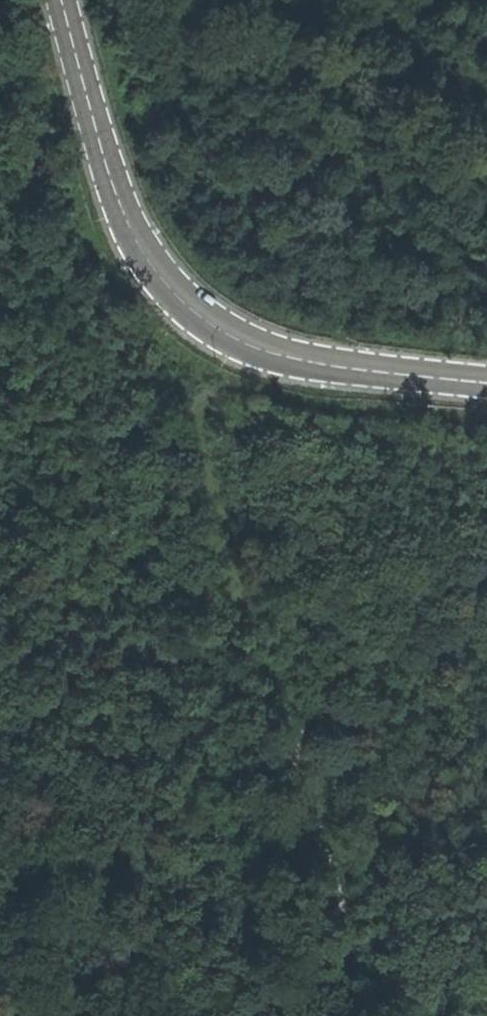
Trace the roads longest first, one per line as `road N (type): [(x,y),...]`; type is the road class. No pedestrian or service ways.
road 1 (tertiary): [(486,385),(319,367),(234,340),(177,303),(137,250),(106,178),(59,0)]

